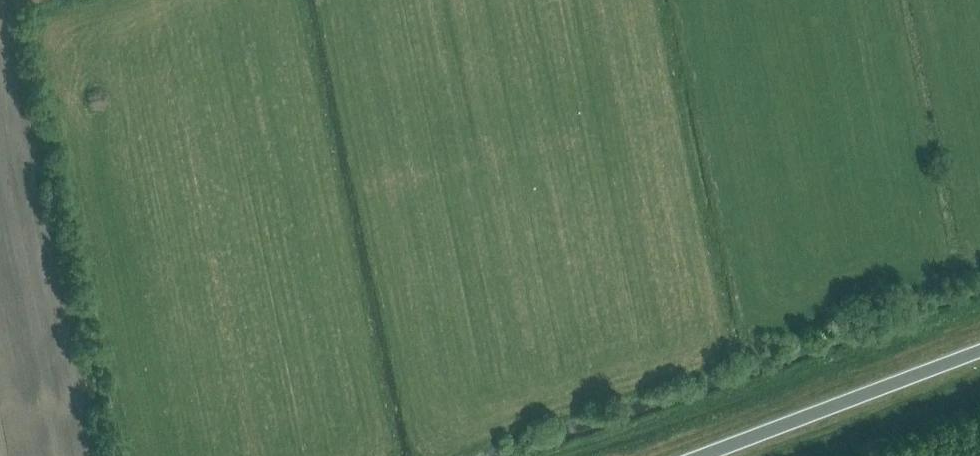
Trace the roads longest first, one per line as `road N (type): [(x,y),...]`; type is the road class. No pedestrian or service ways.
road 1 (trunk): [(979,351),(705,455)]

